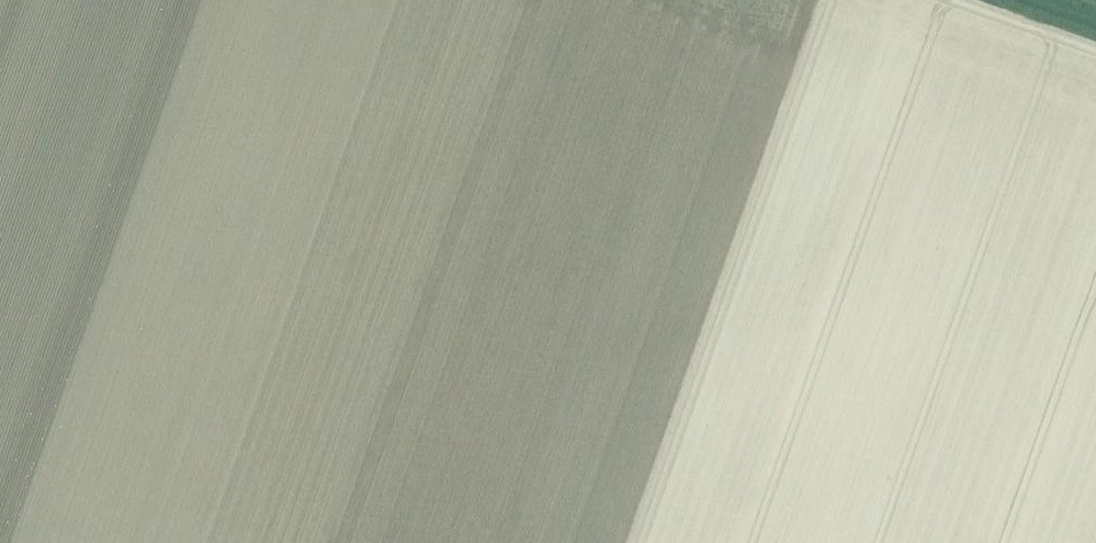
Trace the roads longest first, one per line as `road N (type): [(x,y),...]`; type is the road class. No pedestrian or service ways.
road 1 (track): [(1095,53),(958,0)]

